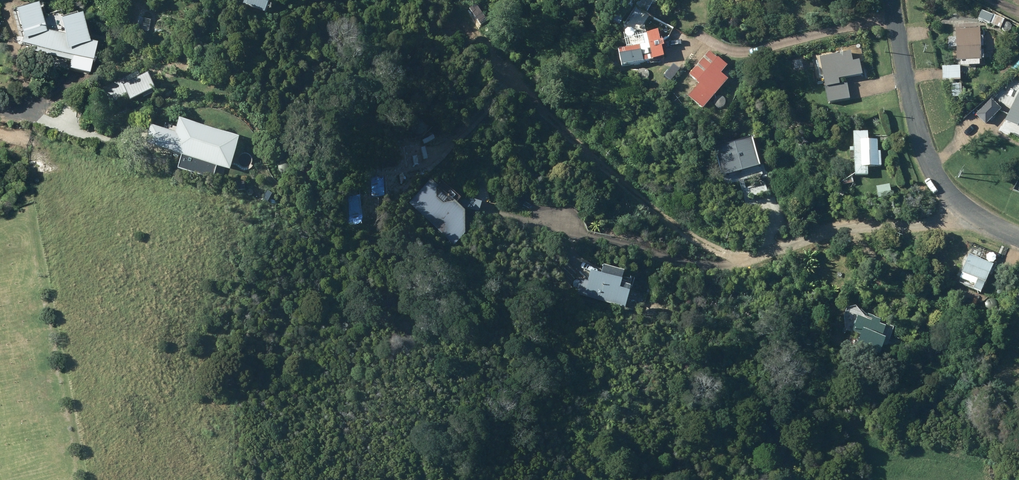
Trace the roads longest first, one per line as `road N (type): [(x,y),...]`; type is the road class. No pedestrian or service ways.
road 1 (unclassified): [(965,208),(920,227),(820,231),(740,263),(684,232),(594,162),(475,39)]
road 2 (residential): [(891,0),(925,156),(965,208)]

